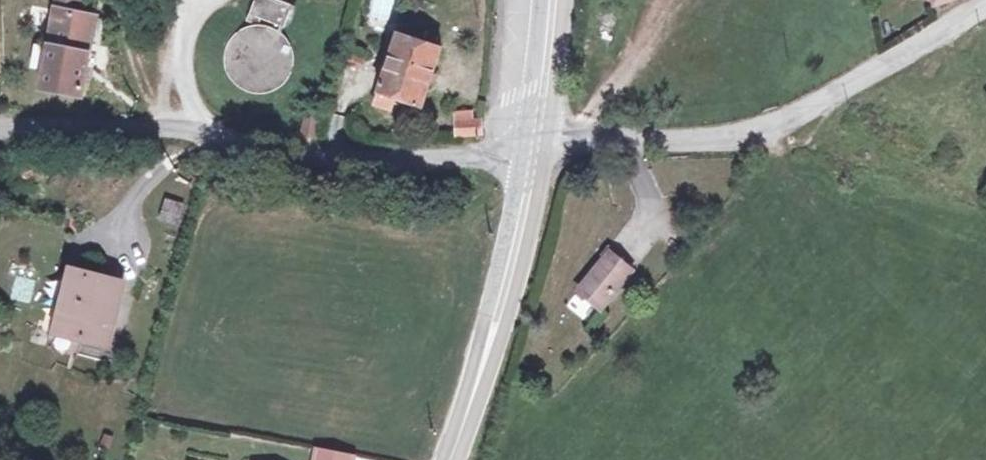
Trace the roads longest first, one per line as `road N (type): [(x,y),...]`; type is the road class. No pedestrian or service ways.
road 1 (unclassified): [(517,152),(295,153),(116,132),(0,132)]
road 2 (residential): [(544,149),(752,135),(985,17)]
road 3 (secondary): [(443,459),(509,273)]
road 4 (secondary): [(534,0),(517,152)]
road 5 (secondary): [(544,149),(565,0)]
road 6 (secondary): [(509,273),(537,201),(544,149)]
road 7 (secondary): [(517,152),(509,273)]

